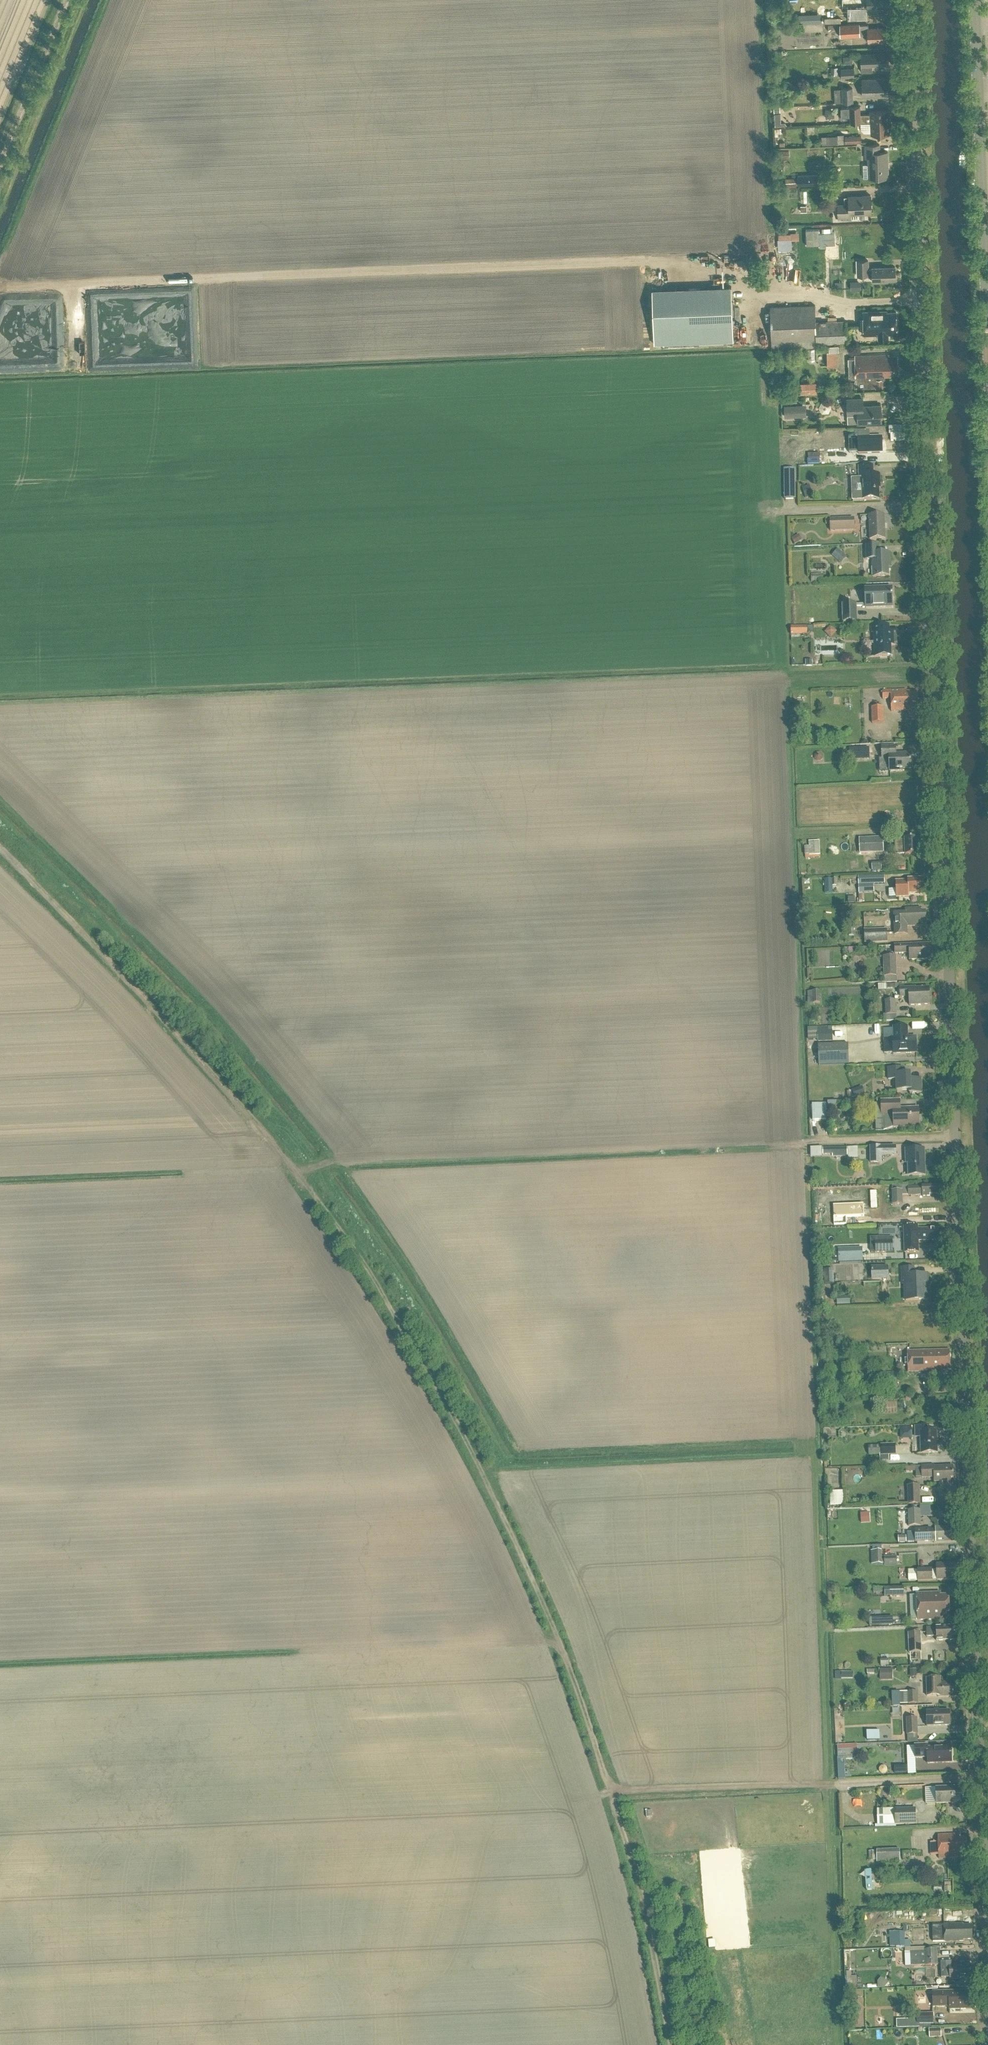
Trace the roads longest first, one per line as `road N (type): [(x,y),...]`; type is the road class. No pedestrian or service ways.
road 1 (unclassified): [(987,1969),(912,0)]
road 2 (track): [(0,850),(183,1041),(315,1195),(450,1413),(586,1713),(642,1895),(671,2044)]
road 3 (secondary): [(987,380),(974,0)]
road 4 (track): [(68,0),(0,167)]
road 5 (track): [(956,1137),(798,1142)]

